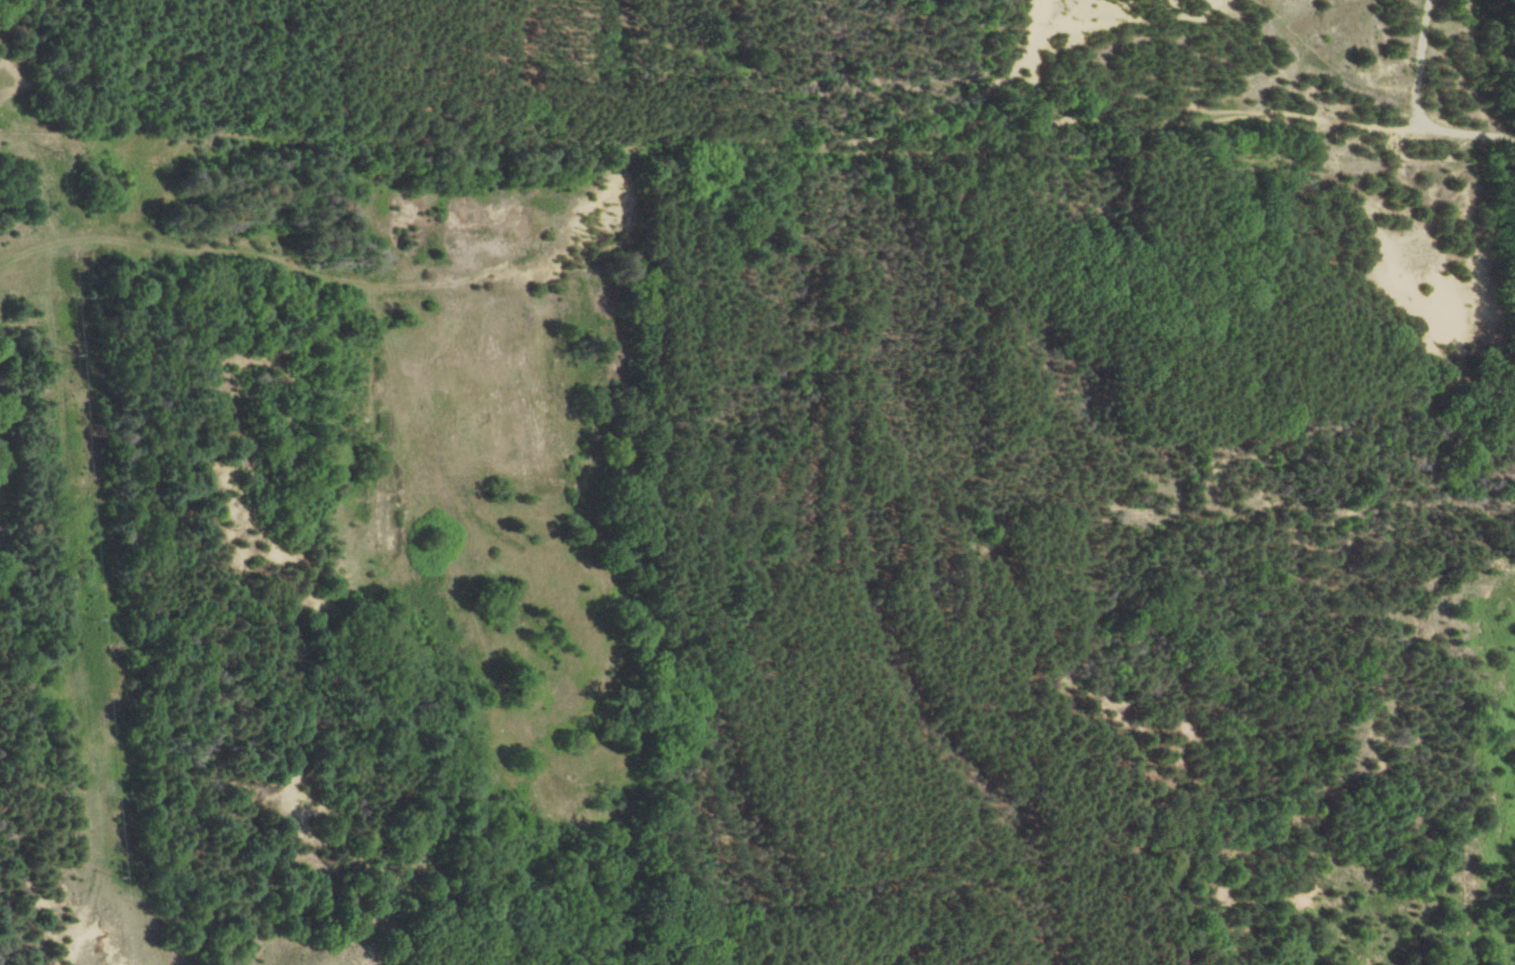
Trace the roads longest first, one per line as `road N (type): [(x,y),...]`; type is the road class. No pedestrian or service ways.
road 1 (residential): [(1514,717),(1462,659),(1447,590),(1471,579),(1514,592)]

